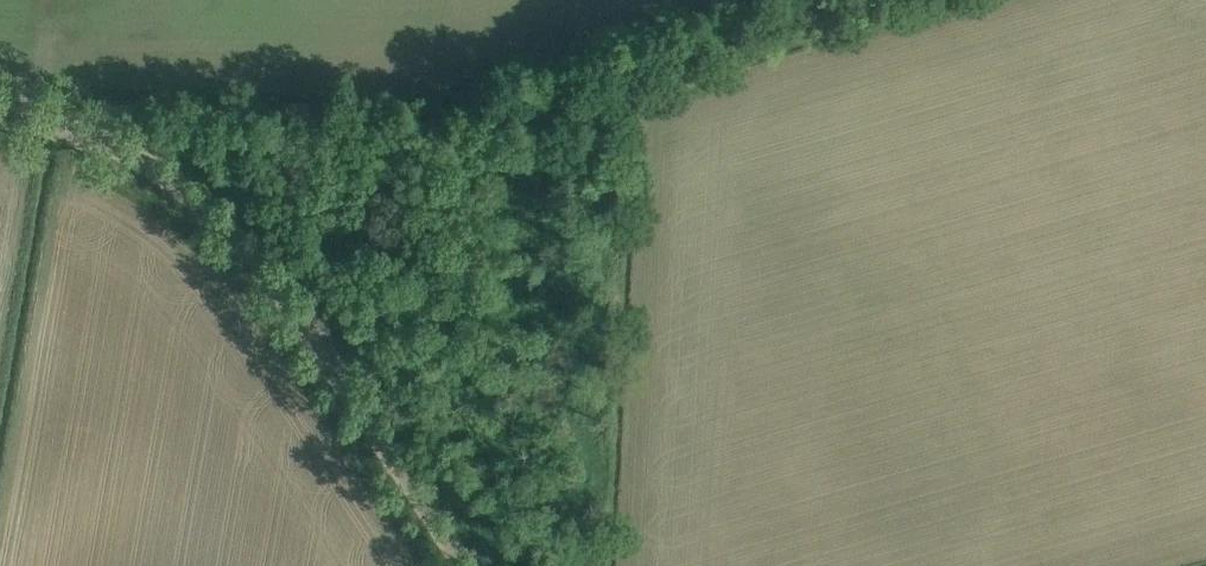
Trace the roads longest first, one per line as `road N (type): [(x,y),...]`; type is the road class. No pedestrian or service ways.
road 1 (unclassified): [(466,565),(239,233),(151,165),(75,130),(0,113)]

